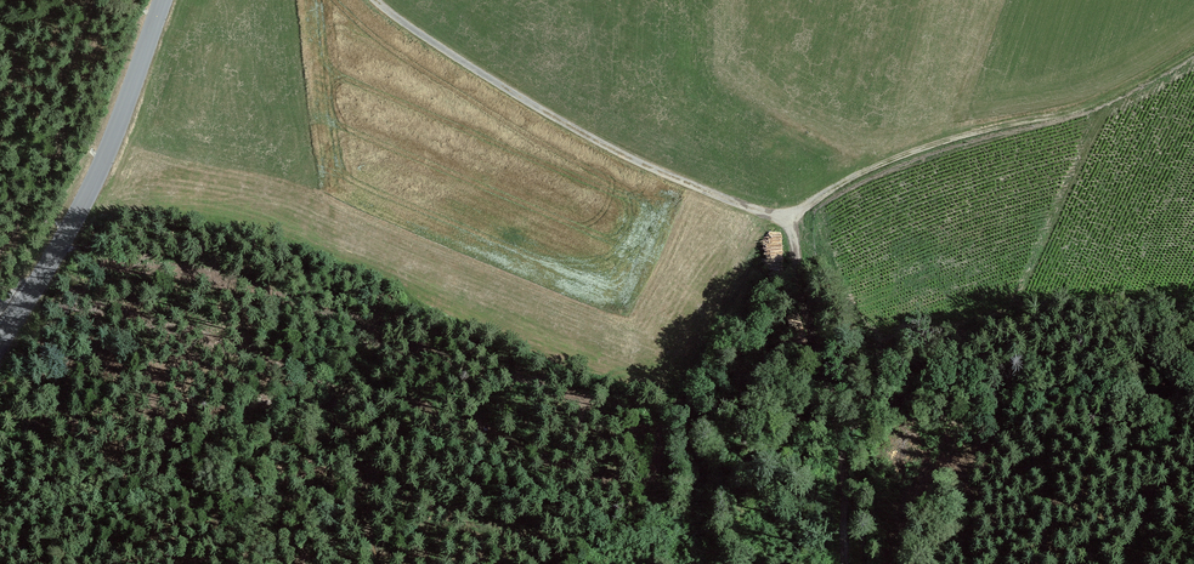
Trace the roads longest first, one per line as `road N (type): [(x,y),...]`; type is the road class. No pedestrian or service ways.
road 1 (track): [(377,0),(444,50),(600,144),(697,188),(791,216)]
road 2 (track): [(1193,50),(1093,104),(927,147),(825,191),(791,216)]
road 3 (tertiary): [(0,354),(92,184),(163,0)]

